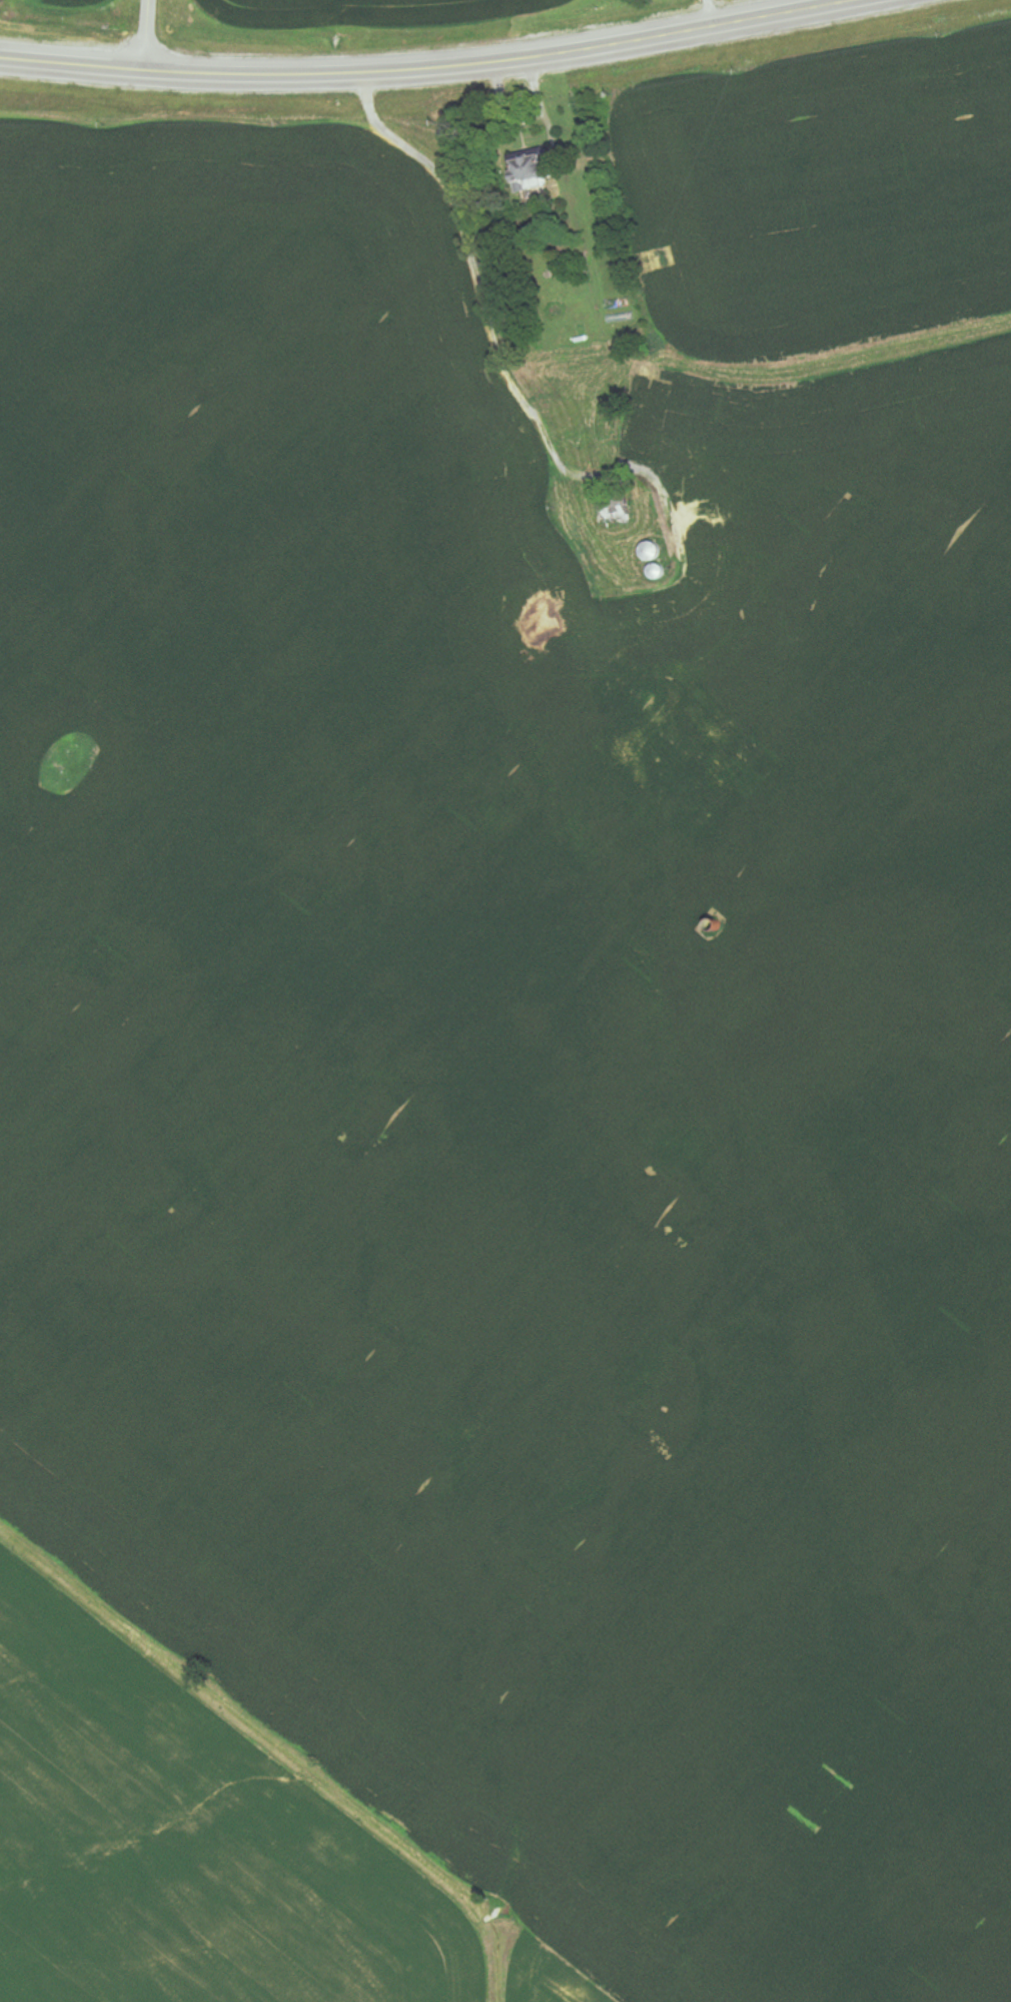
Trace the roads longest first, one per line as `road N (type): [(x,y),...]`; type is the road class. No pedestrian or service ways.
road 1 (primary): [(0,32),(285,57),(380,56),(734,0)]

